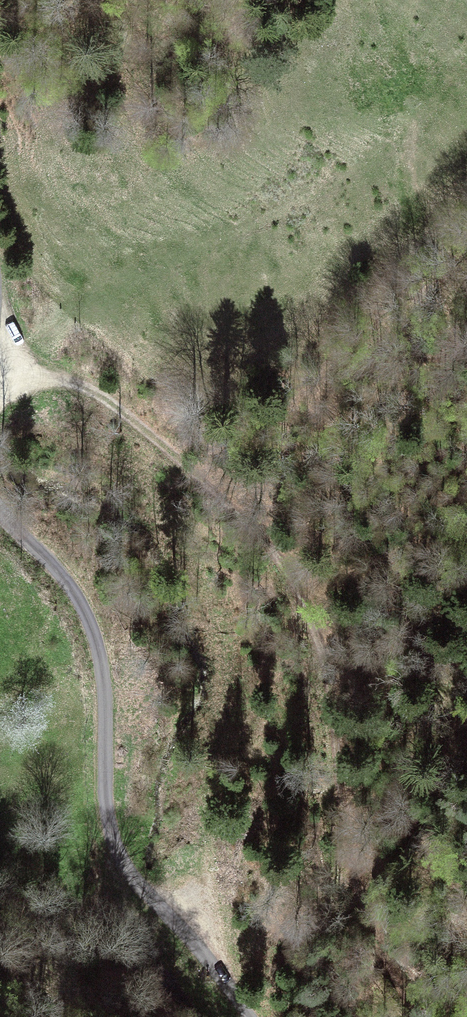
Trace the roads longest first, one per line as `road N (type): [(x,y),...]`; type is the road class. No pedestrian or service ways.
road 1 (track): [(419,1016),(357,885),(327,672),(315,627),(281,563),(226,499),(114,406),(75,384),(0,366)]
road 2 (unclassified): [(246,1016),(116,850),(95,631),(70,586),(0,509)]
road 3 (track): [(179,926),(221,765),(225,643),(183,547),(108,438)]

